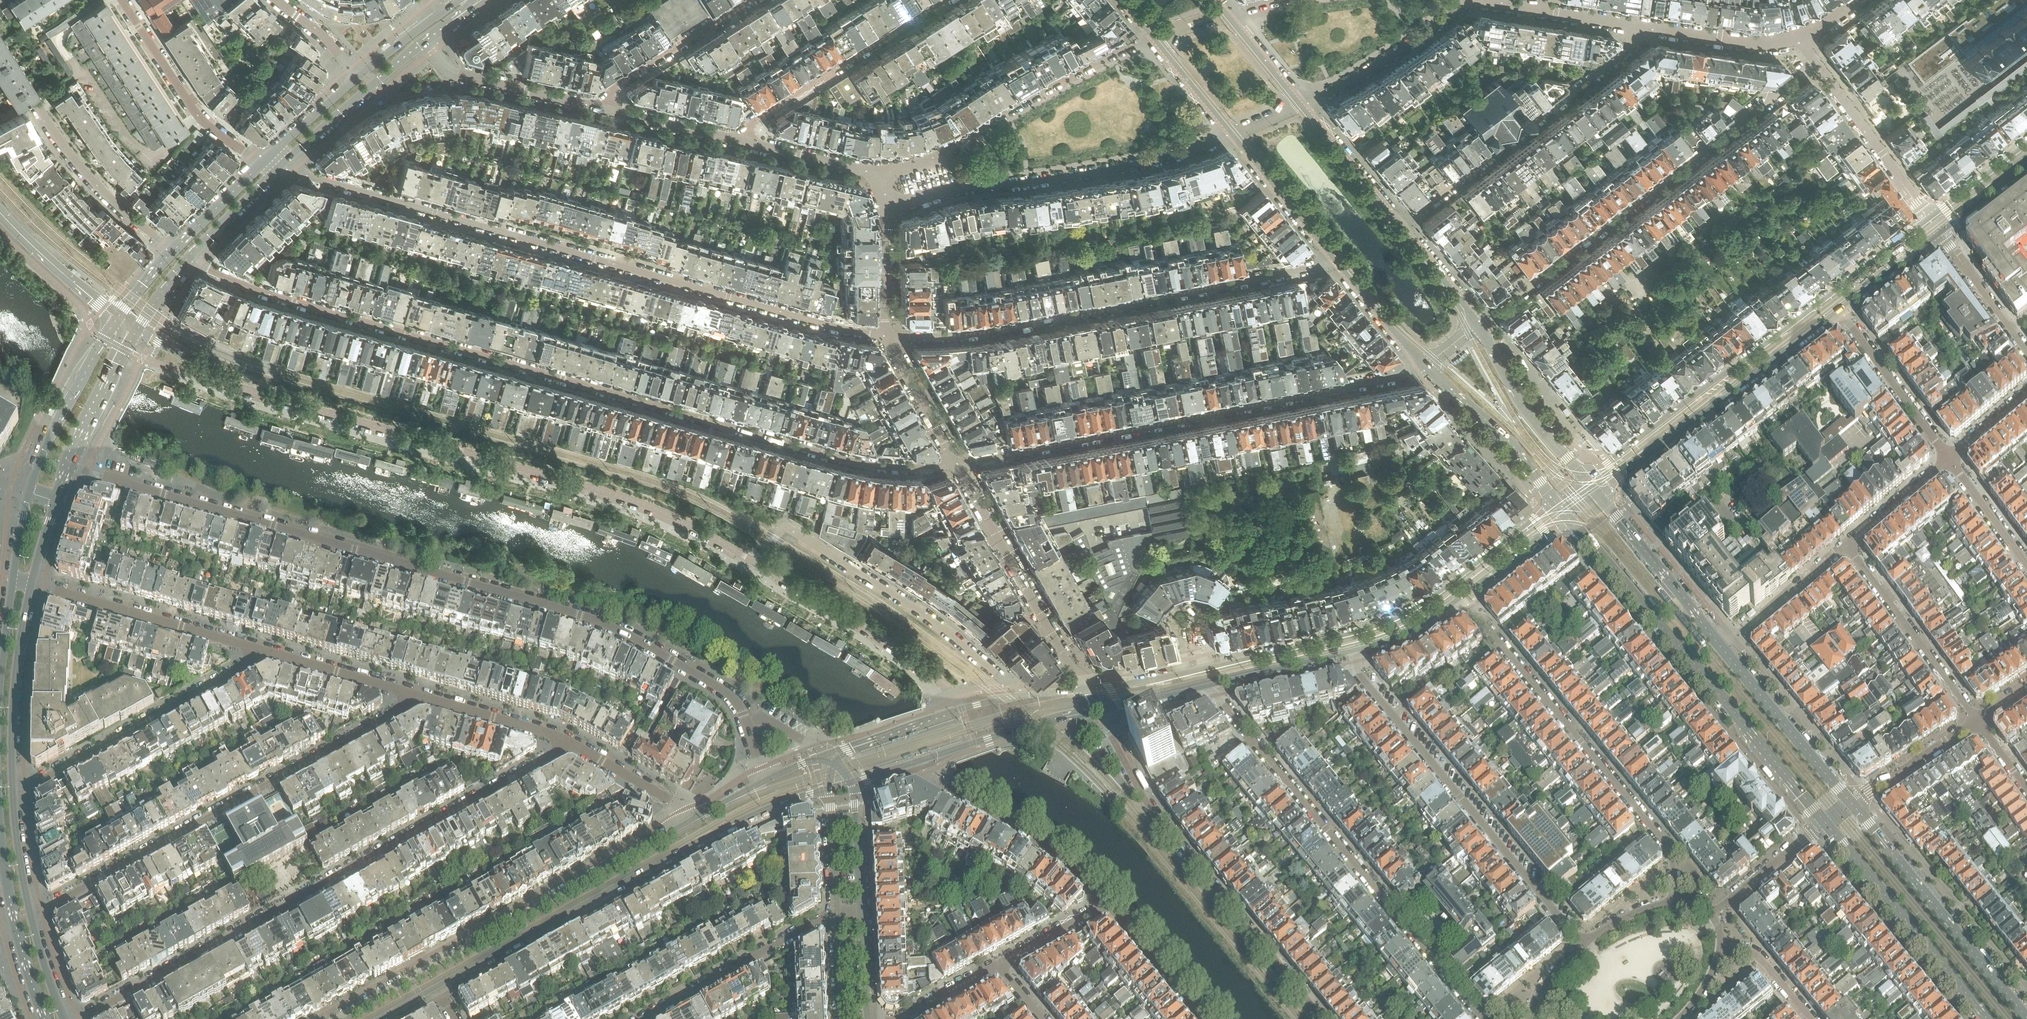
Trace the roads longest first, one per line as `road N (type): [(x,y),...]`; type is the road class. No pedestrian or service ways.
road 1 (residential): [(958,464),(895,468),(846,459),(287,299),(187,259)]
road 2 (residential): [(766,781),(739,702),(603,623),(72,466)]
road 3 (residential): [(136,333),(186,359),(194,374),(632,500),(760,565)]
road 4 (residential): [(280,166),(885,336)]
road 5 (residential): [(565,739),(556,754),(79,1018)]
road 6 (residential): [(1429,370),(958,464)]
road 7 (residential): [(885,336),(977,334),(1339,263)]
road 8 (residential): [(30,917),(400,711),(411,692)]
road 9 (tertiary): [(435,988),(737,820),(830,788)]
road 10 (tertiary): [(1930,220),(1586,477)]
road 11 (residential): [(1479,326),(1818,64)]
road 12 (residential): [(1208,687),(1480,1018)]
road 13 (tertiary): [(688,822),(334,1018)]
road 14 (tertiary): [(1557,500),(1426,601),(1340,635),(1202,669)]
road 15 (secondary): [(1571,517),(1822,824)]
road 16 (residential): [(1324,1018),(1144,795),(1100,709)]
road 17 (residential): [(1463,597),(1667,844),(1680,899)]
road 18 (residential): [(1583,945),(1346,654)]
road 19 (residential): [(883,209),(936,193),(1137,165),(1235,134)]
road 20 (residential): [(1022,696),(928,615),(782,528),(760,565)]
road 21 (residential): [(1401,226),(1655,30)]
road 22 (residential): [(1155,39),(1111,53),(943,154),(882,174)]
road 23 (tertiary): [(1601,495),(1839,312)]
road 24 (residential): [(255,648),(245,666),(12,793)]
road 25 (secondary): [(2026,1015),(1851,801)]
road 26 (residential): [(1087,688),(958,464)]
road 27 (residential): [(944,0),(729,137)]
road 28 (secondary): [(1822,824),(1984,1018)]
road 29 (residential): [(760,565),(928,670),(962,709)]
road 30 (residential): [(912,762),(1082,874),(1107,903)]
road 31 (residential): [(255,648),(30,583)]
road 32 (residential): [(839,913),(643,1018)]
road 33 (residential): [(1848,544),(1977,721)]
road 34 (residential): [(266,160),(198,115),(125,0)]
road 35 (tertiary): [(12,793),(15,676),(30,583)]
road 36 (residential): [(173,250),(111,200),(34,99)]
road 37 (residential): [(1301,105),(1472,2)]
road 38 (secondary): [(1851,801),(1725,648)]
road 39 (secondary): [(1725,648),(1601,495)]
road 40 (tertiary): [(912,762),(1100,709)]
road 41 (residential): [(589,104),(752,0)]
road 42 (tertiary): [(280,166),(427,41)]
road 43 (residential): [(1930,220),(1818,64)]
road 44 (tertiary): [(114,322),(31,490)]
road 45 (secondary): [(1586,477),(1521,400),(1479,326)]
road 46 (residential): [(1655,30),(1472,2)]
road 47 (residential): [(1950,459),(1839,312)]
road 48 (secondary): [(1429,370),(1493,426),(1557,500)]
road 49 (residential): [(589,104),(451,72),(427,41)]
road 50 (secondary): [(1235,134),(1339,263)]
road 51 (residential): [(411,692),(255,648)]
road 52 (residential): [(1848,544),(1725,648)]
road 53 (residential): [(565,739),(411,692)]
road 54 (tertiary): [(114,322),(0,211)]
road 55 (residential): [(882,174),(729,137)]
road 56 (secondary): [(1401,226),(1301,105)]
road 57 (residential): [(1107,903),(1204,1018)]
road 58 (residential): [(688,822),(671,799),(565,739)]
road 59 (residential): [(1851,801),(1977,721)]
road 60 (tertiary): [(72,466),(136,333)]
road 61 (residential): [(958,464),(885,336)]
road 62 (residential): [(1801,37),(1745,43),(1655,30)]
road 63 (residential): [(2026,353),(1940,234)]
road 64 (residential): [(1202,669),(1196,614),(1179,607),(1170,623),(1187,672)]
road 65 (residential): [(729,137),(589,104)]
road 66 (tertiary): [(1208,687),(1346,654)]
road 67 (secondary): [(1339,263),(1429,370)]
road 68 (residential): [(1822,824),(1716,913)]
road 69 (tertiary): [(962,709),(832,754)]
road 70 (tertiary): [(1463,597),(1571,517)]
road 71 (residential): [(1950,459),(1848,544)]
road 72 (tertiary): [(187,259),(280,166)]
road 73 (residential): [(863,912),(852,781)]
road 74 (tertiary): [(1346,654),(1405,634),(1463,597)]
road 75 (residential): [(1950,459),(2026,565)]
road 76 (tertiary): [(266,160),(173,250)]
road 77 (tertiary): [(1839,312),(1940,234)]
road 78 (residential): [(885,336),(883,209)]
road 79 (secondary): [(1479,326),(1401,226)]
road 80 (tertiary): [(360,75),(266,160)]
road 81 (residential): [(830,788),(839,913)]
road 82 (tertiary): [(30,917),(12,793)]
road 83 (residential): [(998,964),(1107,903)]
road 84 (secondary): [(1155,39),(1235,134)]
road 85 (residential): [(1810,1018),(1763,962),(1721,937)]
road 86 (tertiary): [(456,0),(360,75)]
road 87 (tertiary): [(2026,145),(1930,220)]

